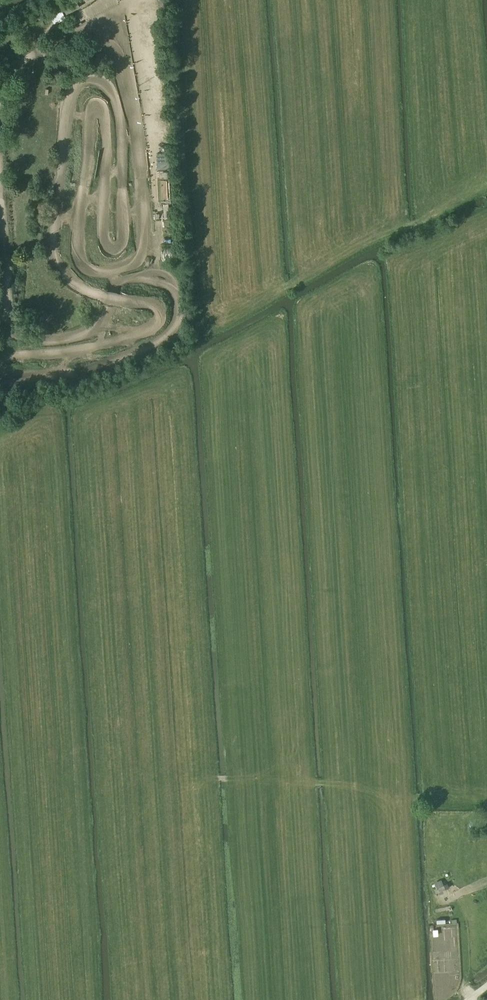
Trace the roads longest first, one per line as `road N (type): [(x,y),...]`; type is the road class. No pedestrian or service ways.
road 1 (track): [(214,999),(205,810),(216,779),(486,800)]

